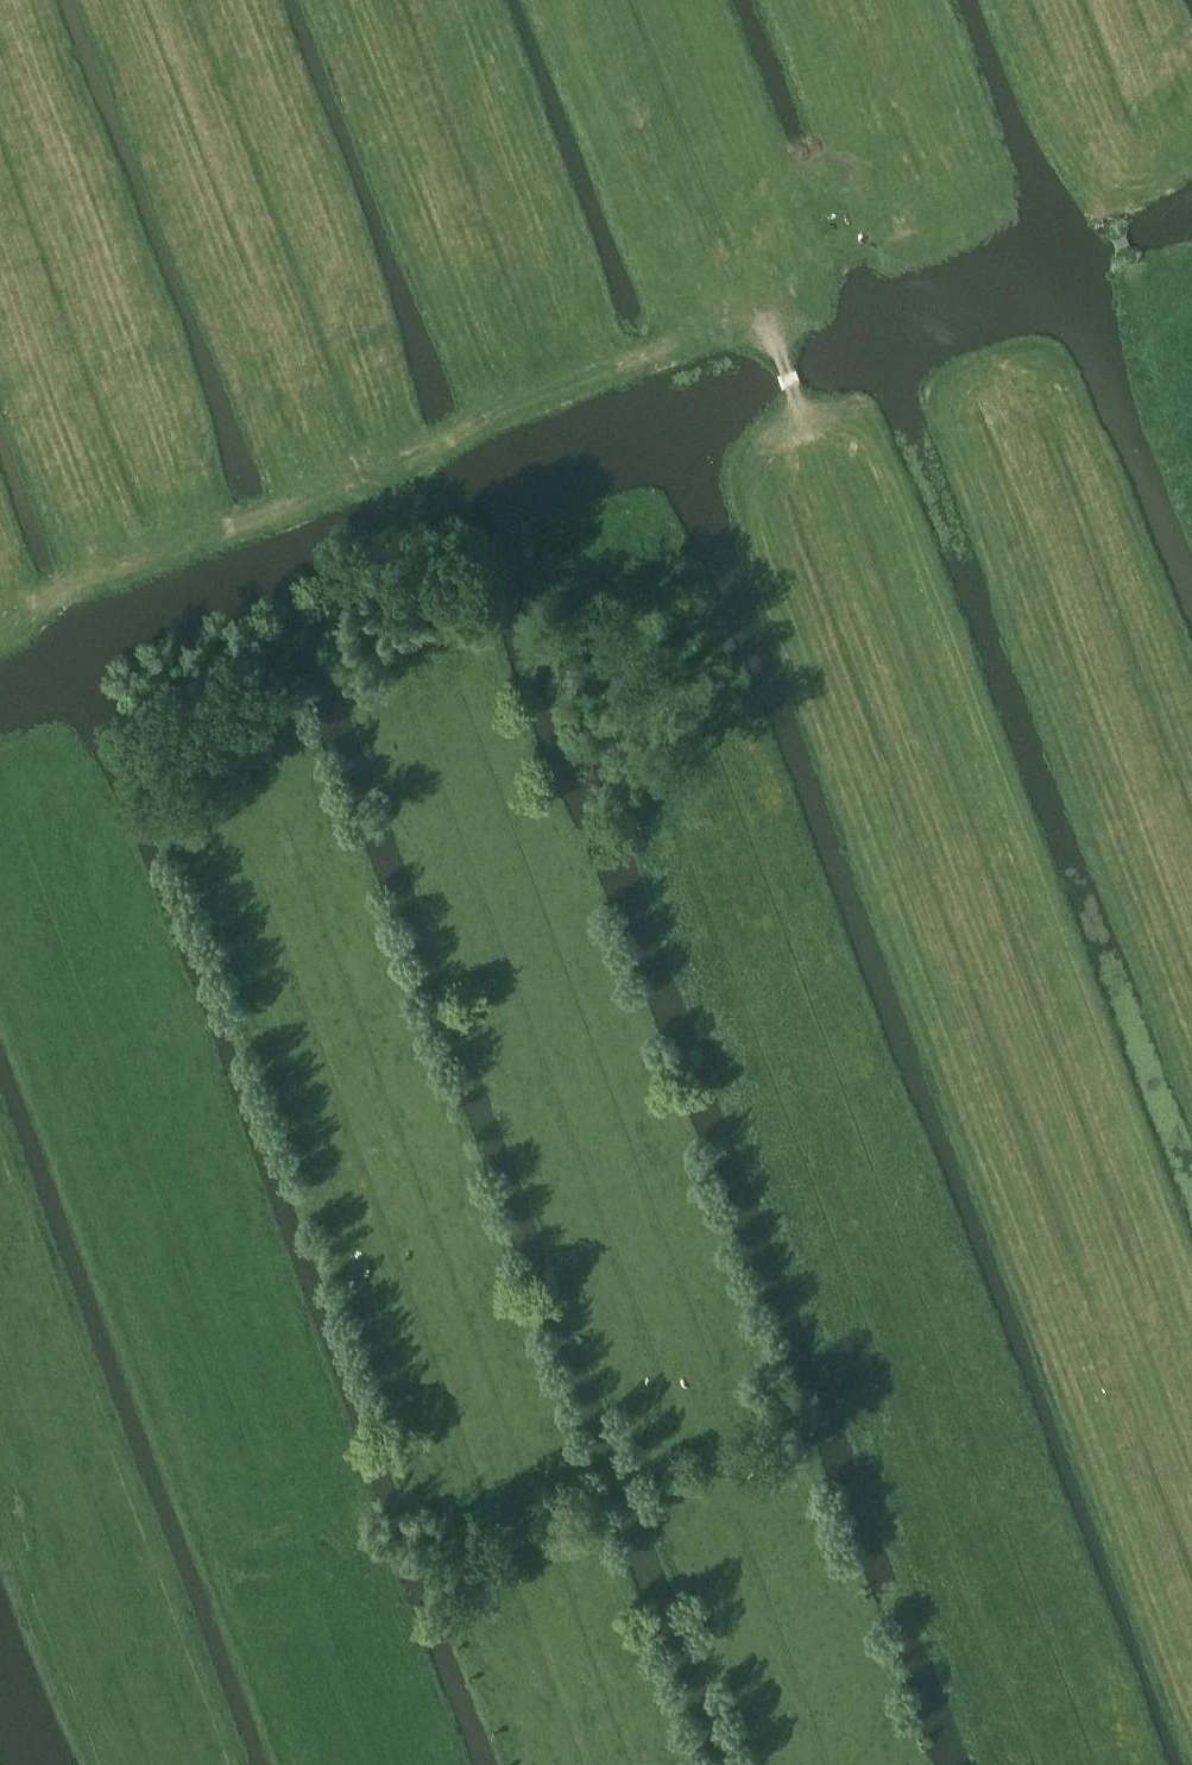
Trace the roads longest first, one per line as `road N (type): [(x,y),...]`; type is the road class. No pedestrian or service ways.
road 1 (track): [(1191,1293),(902,514),(799,415),(639,0)]
road 2 (track): [(763,314),(636,354),(0,621)]
road 3 (track): [(224,1764),(0,1157)]

